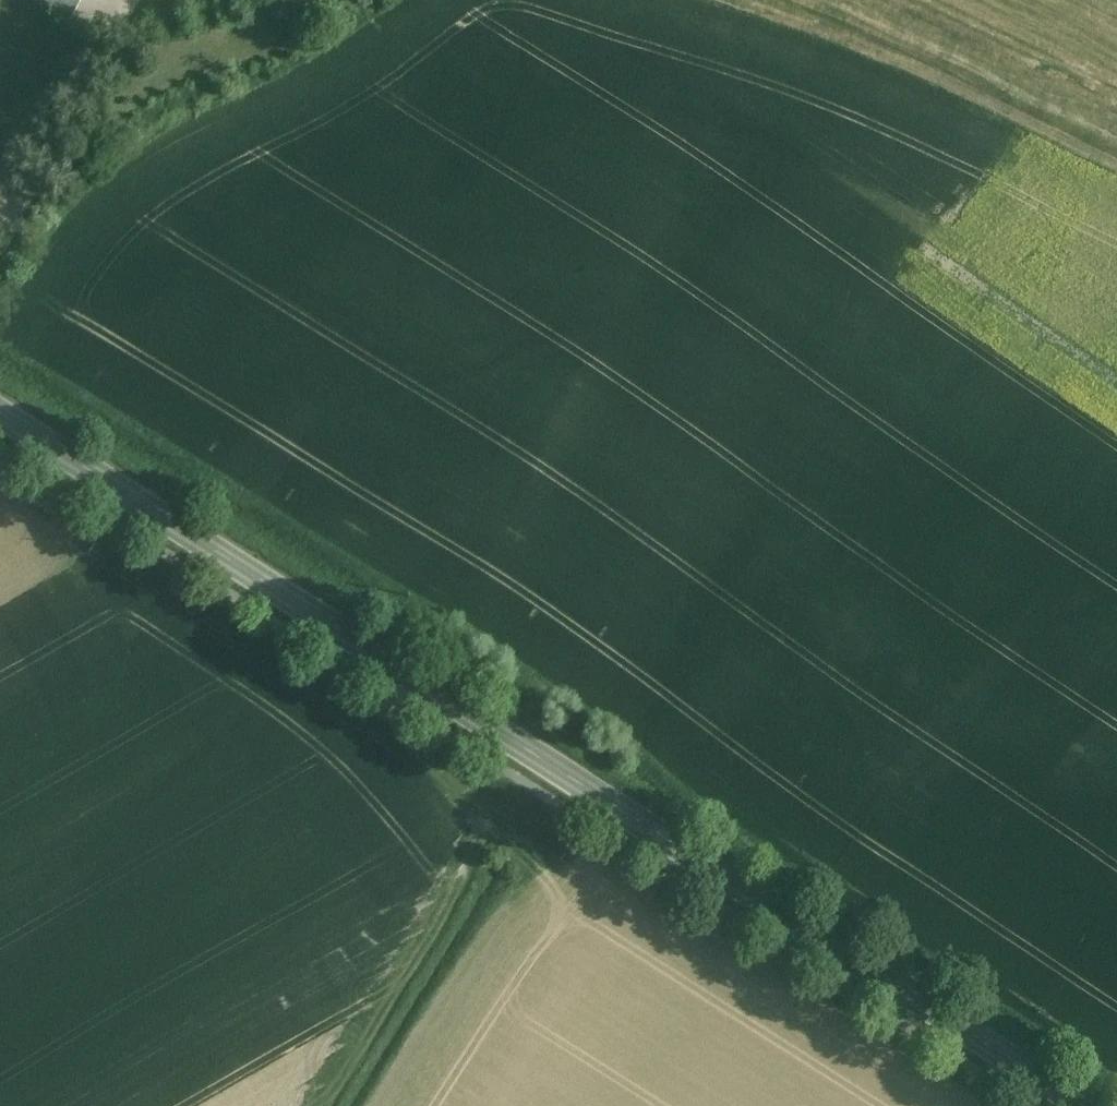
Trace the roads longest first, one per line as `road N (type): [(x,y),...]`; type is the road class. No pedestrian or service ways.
road 1 (secondary): [(1087,1105),(0,414)]

